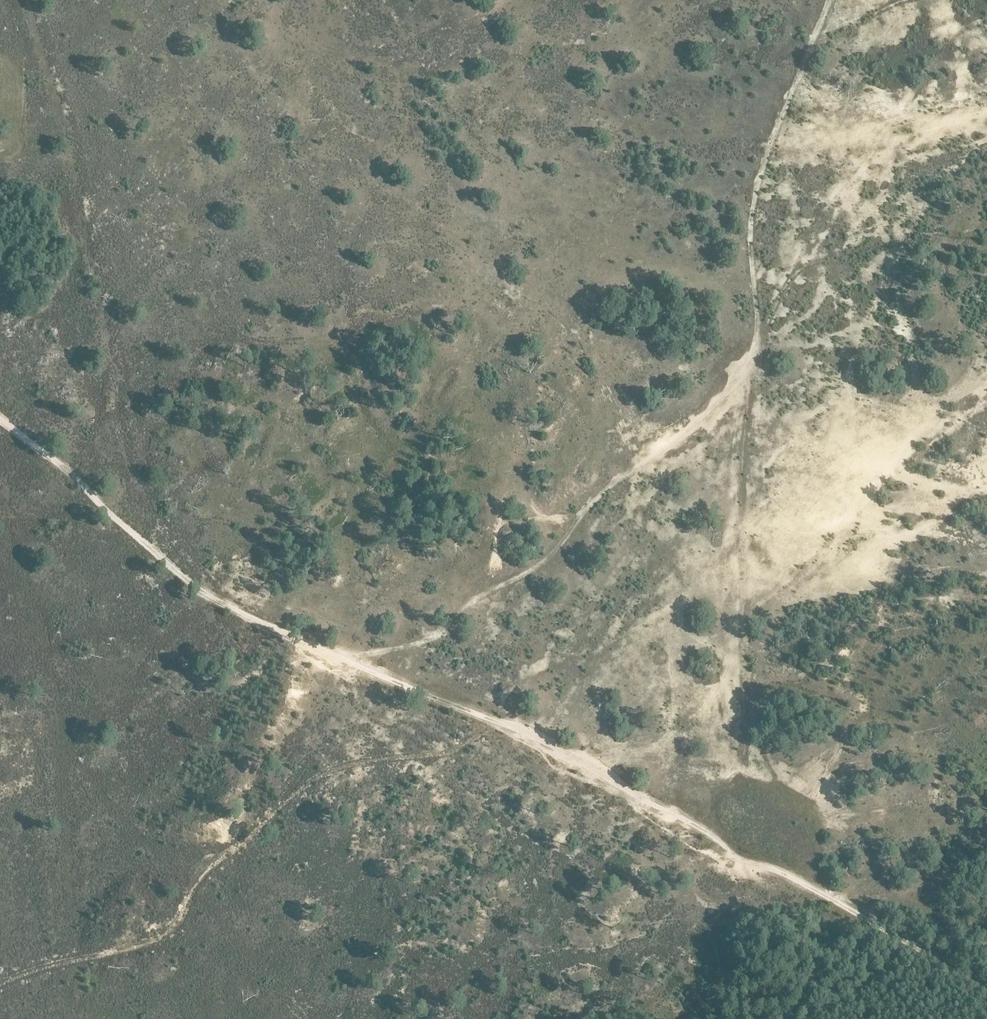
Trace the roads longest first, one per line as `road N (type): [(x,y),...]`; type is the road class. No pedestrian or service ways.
road 1 (track): [(986,993),(907,941),(555,752),(213,599),(0,417)]
road 2 (track): [(340,659),(431,639),(475,600),(544,560),(584,510),(734,389),(752,363),(757,336),(752,213),(766,158),(832,0)]

